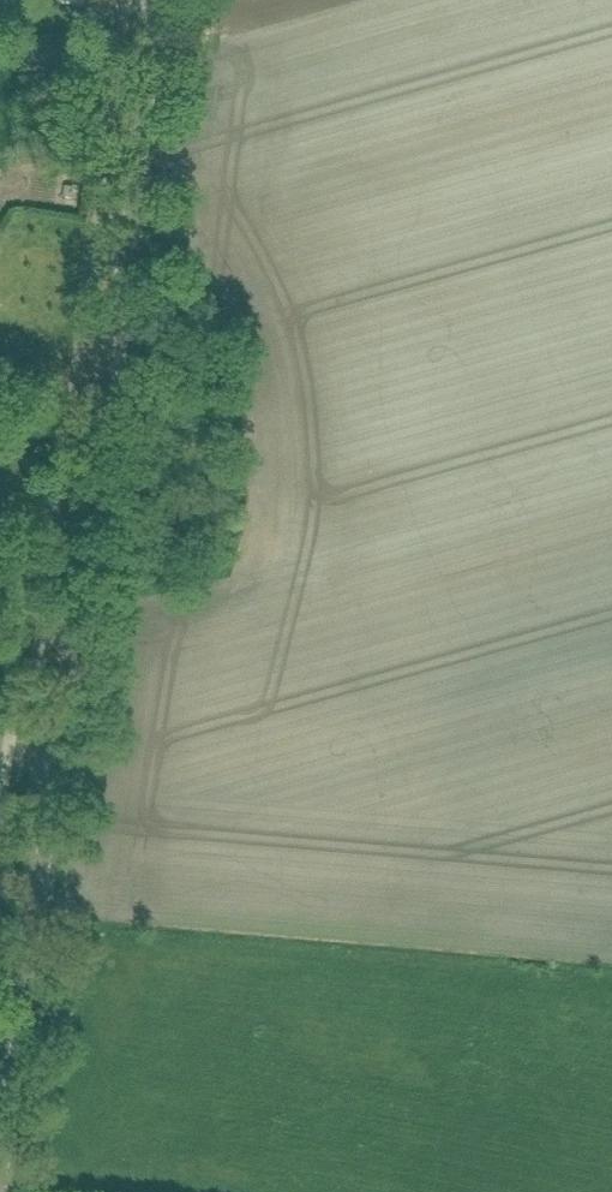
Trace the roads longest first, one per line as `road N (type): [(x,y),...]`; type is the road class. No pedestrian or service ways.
road 1 (tertiary): [(0,1168),(161,0)]

